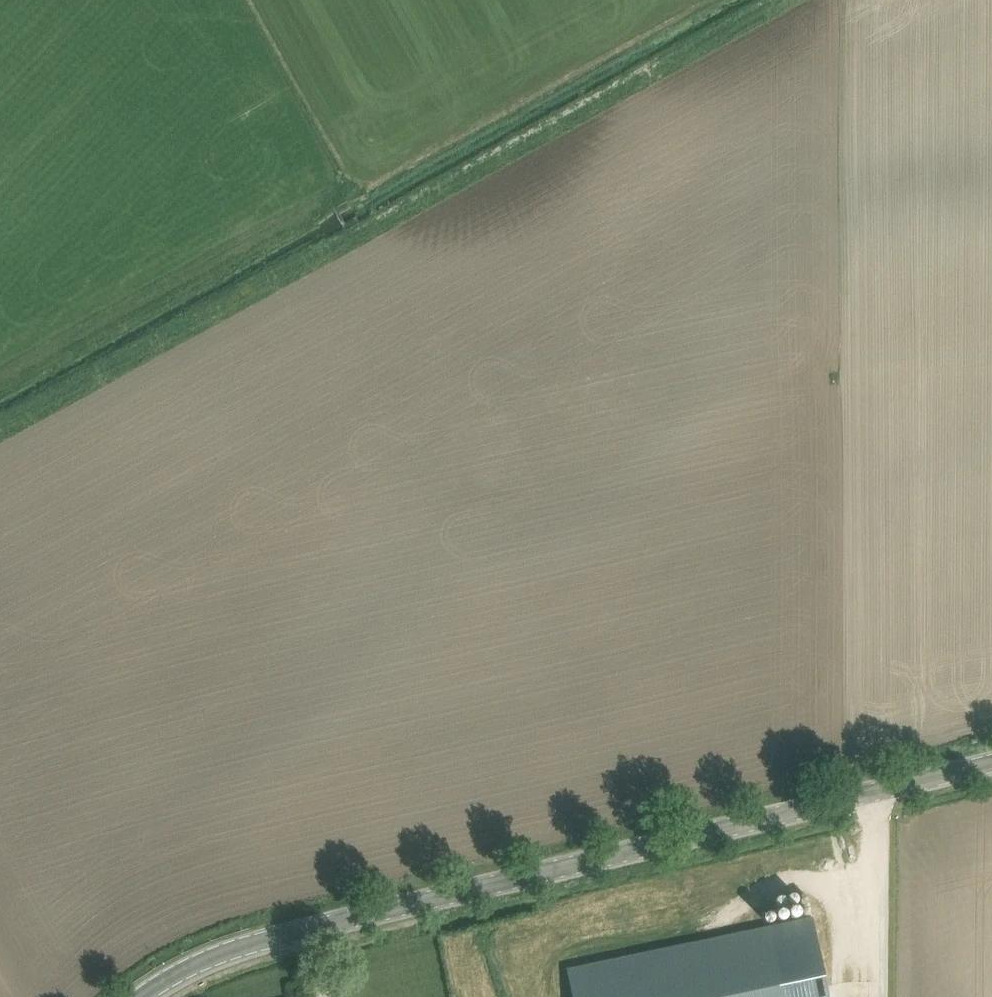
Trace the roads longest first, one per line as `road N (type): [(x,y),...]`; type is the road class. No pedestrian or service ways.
road 1 (tertiary): [(146,996),(214,961),(885,789)]
road 2 (unclassified): [(883,996),(885,789)]

